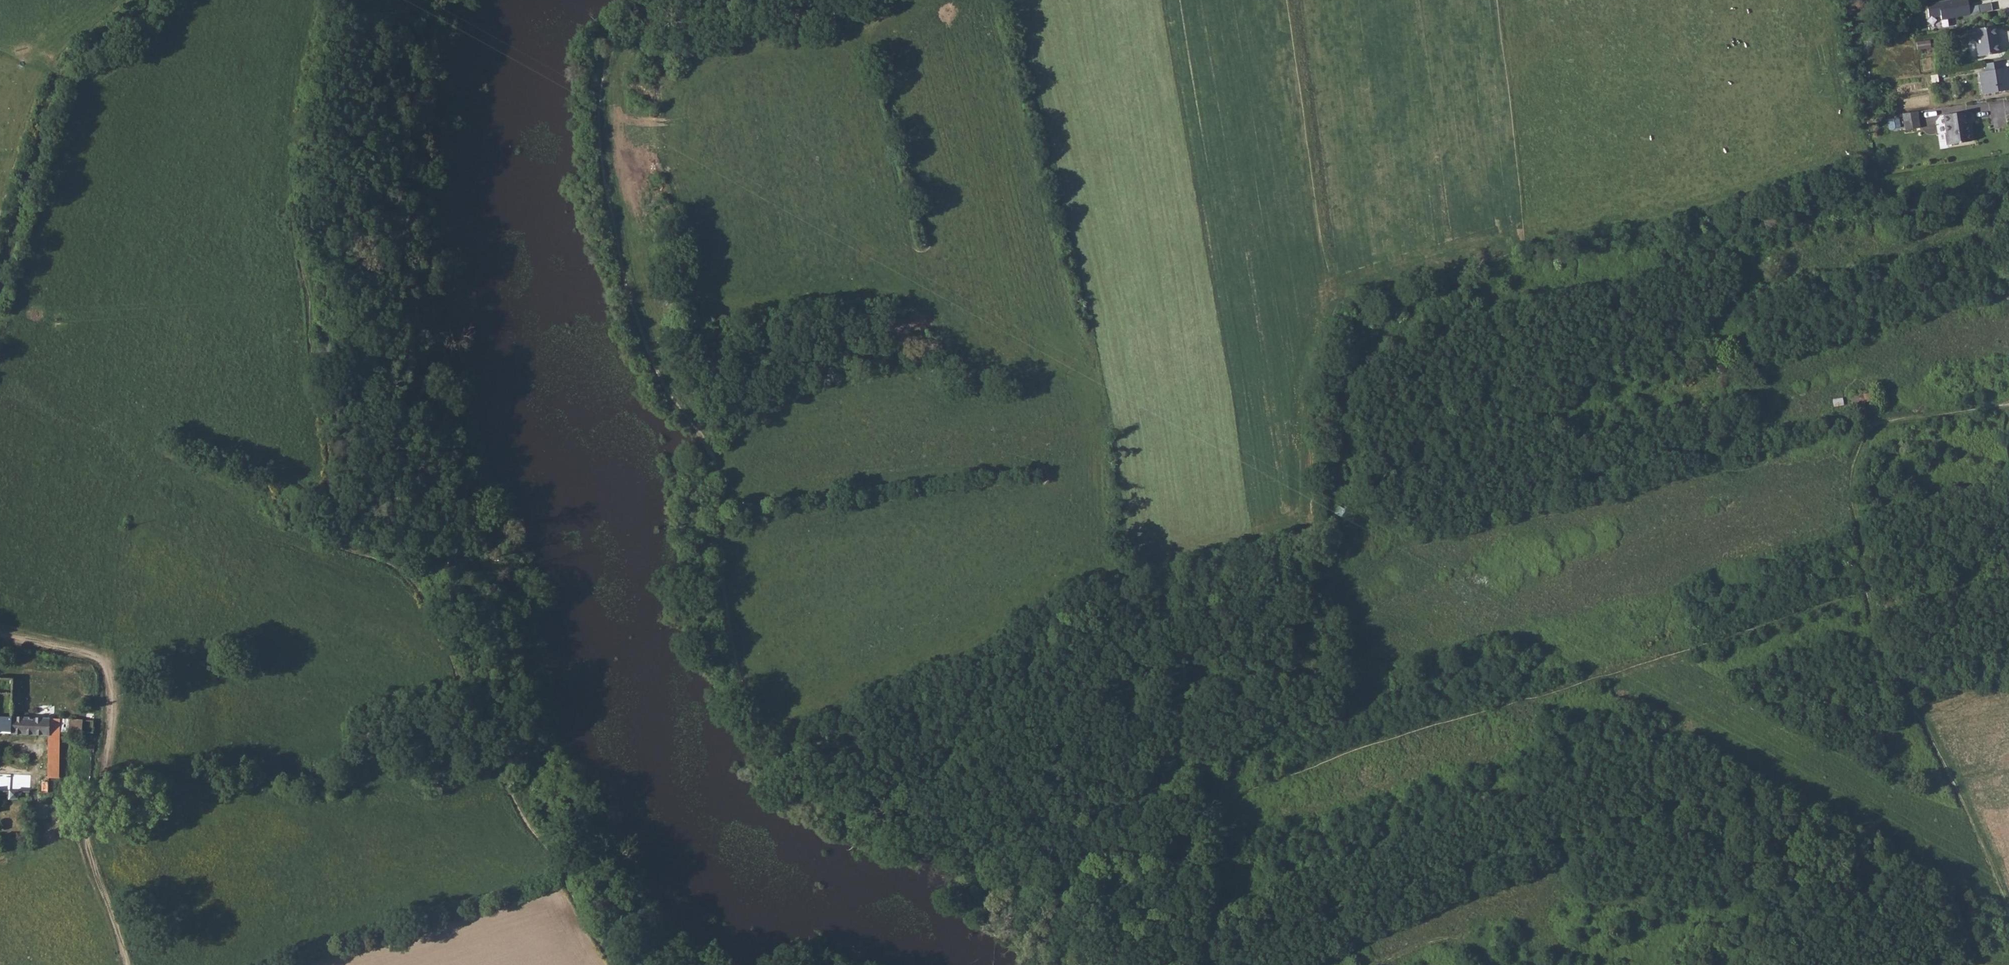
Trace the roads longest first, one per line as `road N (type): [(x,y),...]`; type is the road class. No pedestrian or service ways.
road 1 (track): [(1773,433),(1865,420),(1848,490),(1858,572),(1887,656),(2008,909)]
road 2 (track): [(2008,402),(1866,426)]

